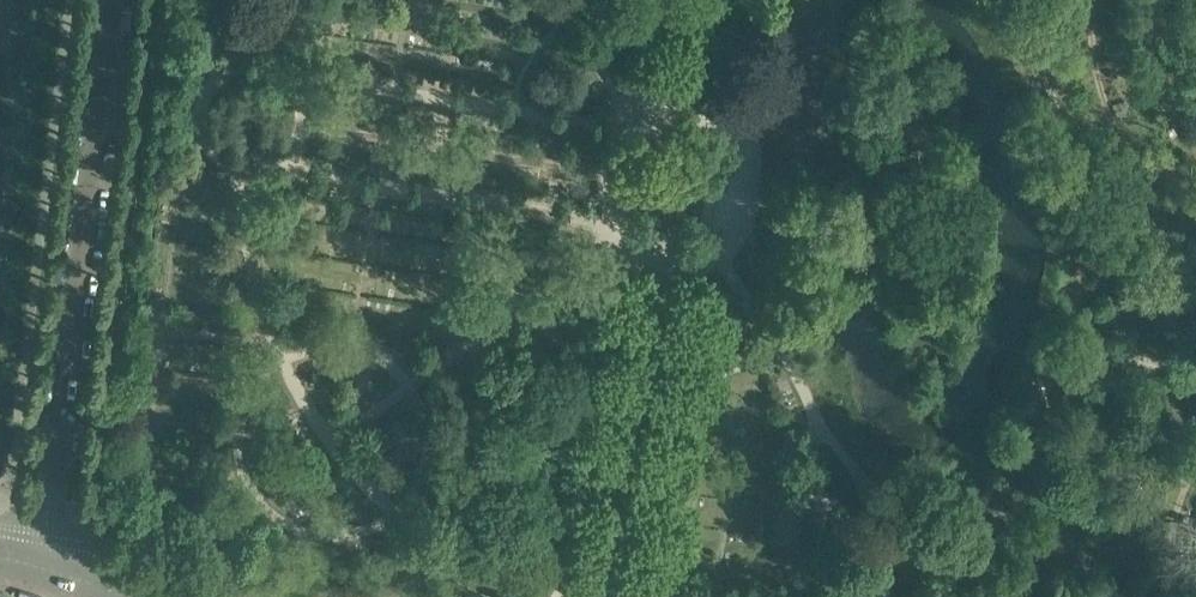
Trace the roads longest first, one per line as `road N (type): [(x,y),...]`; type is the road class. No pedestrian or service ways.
road 1 (residential): [(38,564),(109,0)]

